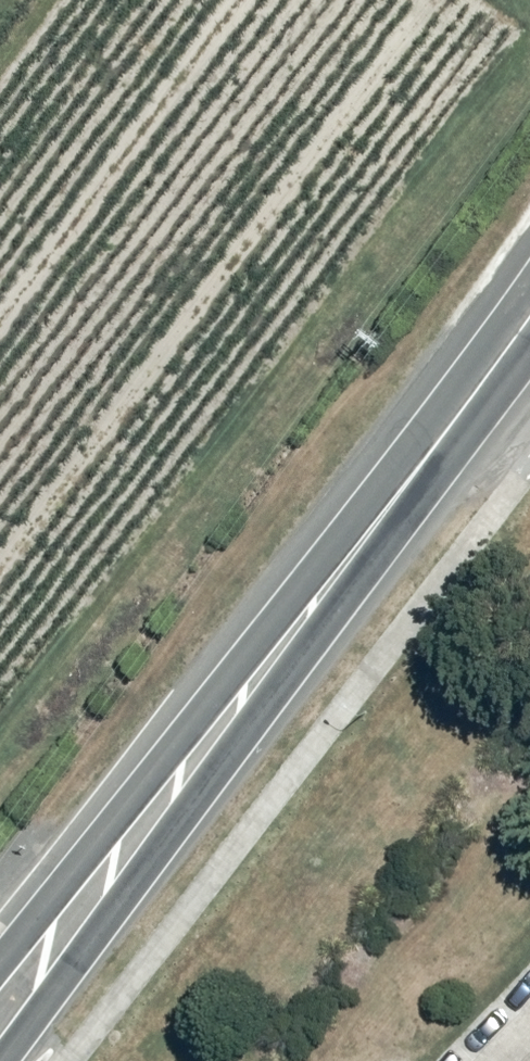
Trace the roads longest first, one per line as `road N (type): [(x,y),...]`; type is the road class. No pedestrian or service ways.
road 1 (tertiary): [(508,339),(359,581),(12,1060)]
road 2 (tertiary): [(0,970),(508,339)]

